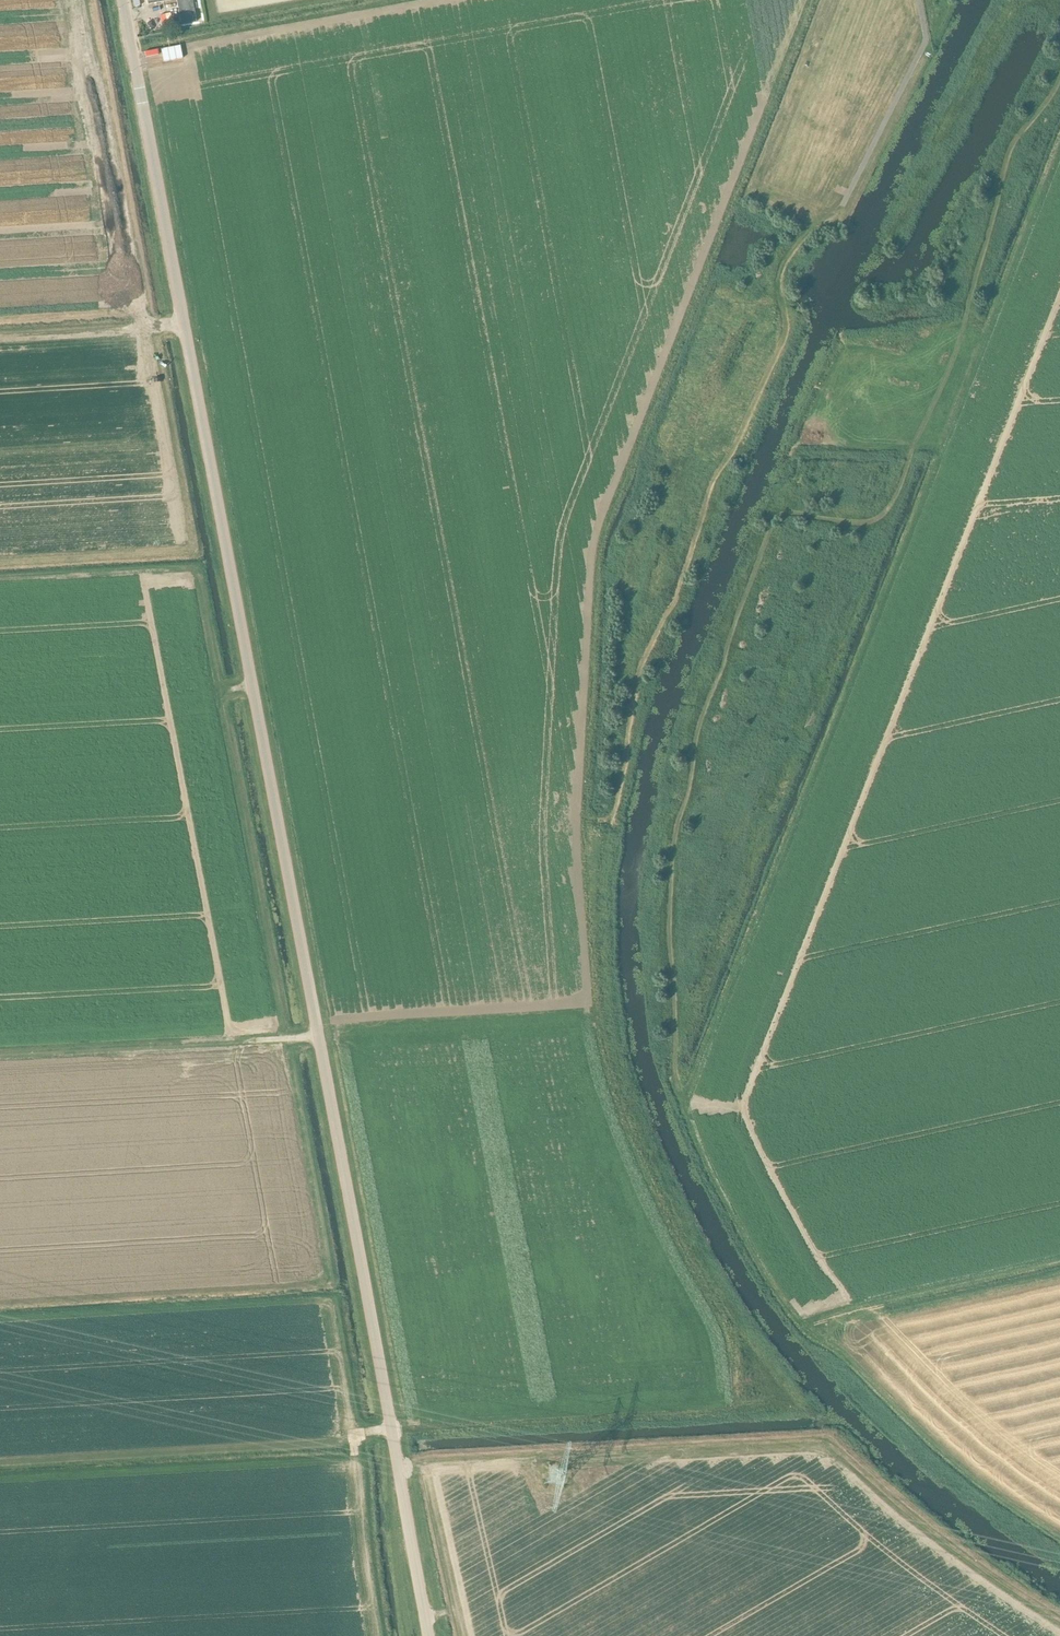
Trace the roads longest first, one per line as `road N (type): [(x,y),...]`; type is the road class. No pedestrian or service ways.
road 1 (unclassified): [(428,1635),(123,0)]
road 2 (track): [(392,1433),(750,1411),(736,1318),(668,1198),(627,1098),(604,978),(609,821),(582,821)]
road 3 (track): [(609,821),(642,650),(680,580),(700,497),(780,339),(783,265),(814,225),(844,205)]
road 4 (track): [(0,1463),(345,1443),(391,1429)]
road 5 (track): [(0,1053),(319,1038)]

